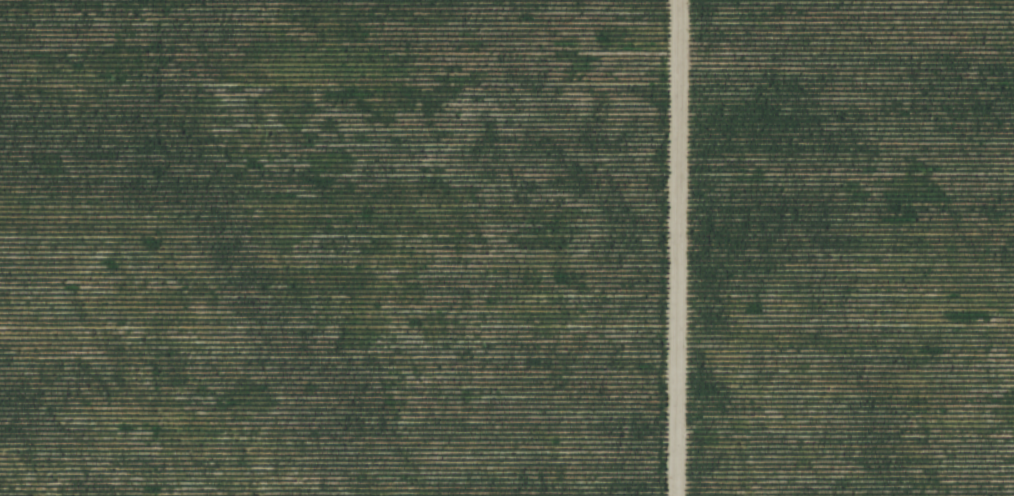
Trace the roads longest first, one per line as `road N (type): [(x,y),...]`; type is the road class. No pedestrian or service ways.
road 1 (track): [(673,0),(669,495)]

